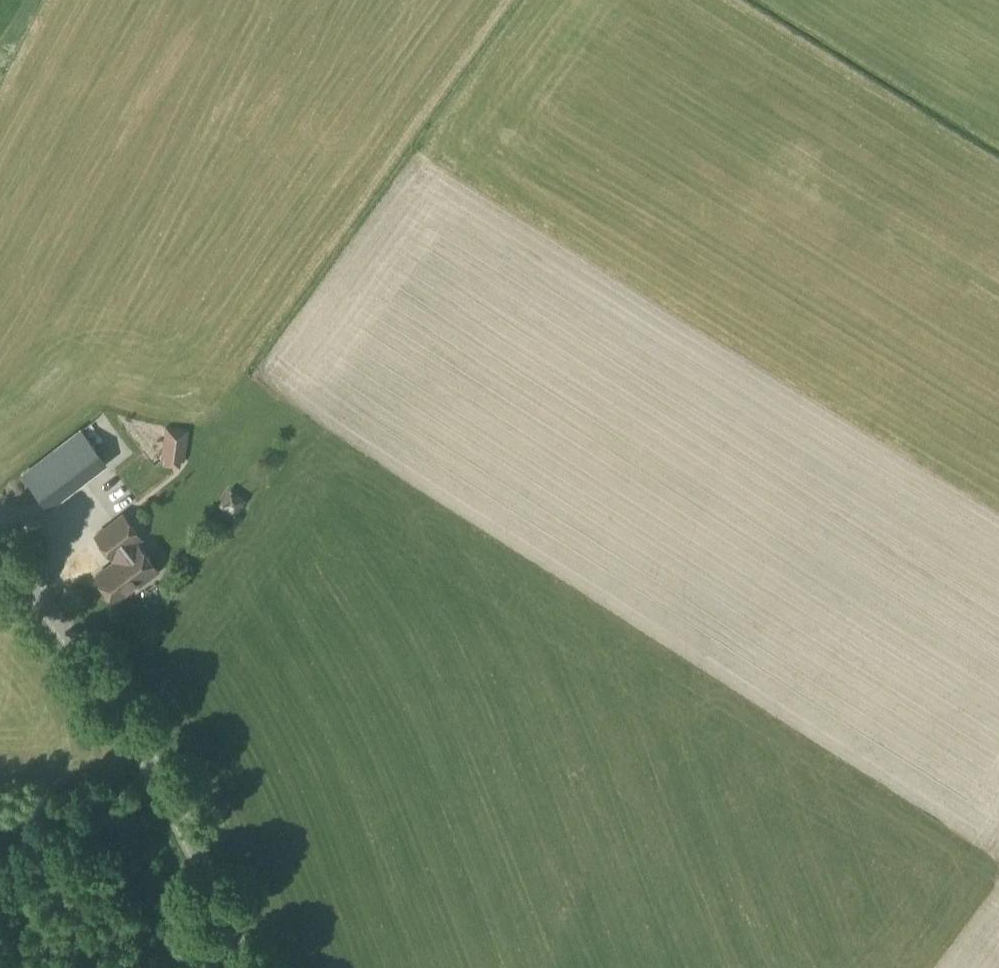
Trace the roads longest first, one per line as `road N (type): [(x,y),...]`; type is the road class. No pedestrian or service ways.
road 1 (tertiary): [(230,967),(145,756),(86,645),(0,544)]

